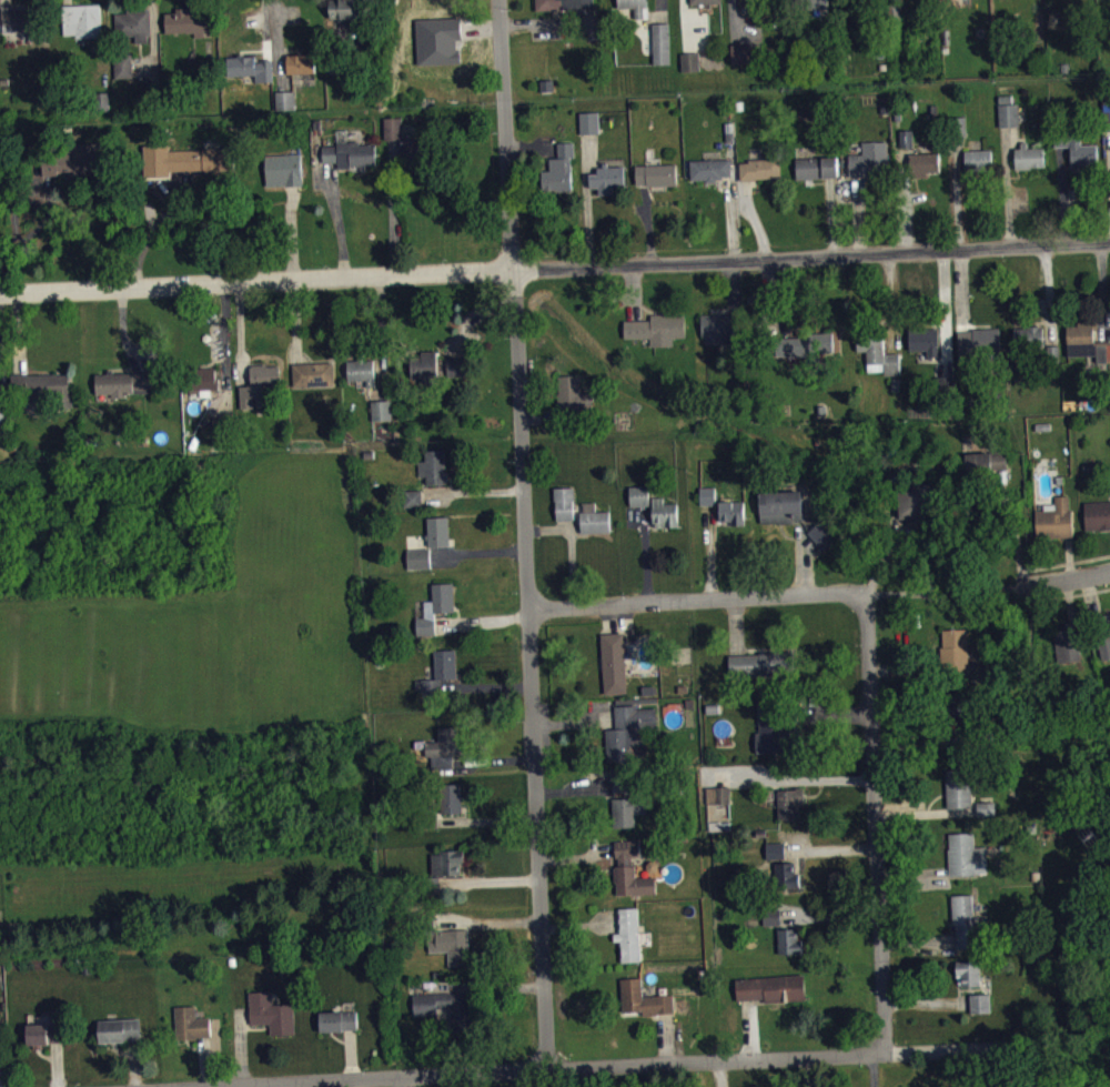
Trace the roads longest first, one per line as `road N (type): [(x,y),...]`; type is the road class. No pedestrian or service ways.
road 1 (residential): [(0,293),(1109,238)]
road 2 (residential): [(545,1067),(499,0)]
road 3 (residential): [(174,1086),(1009,1047)]
road 4 (residential): [(885,1053),(865,591)]
road 5 (residential): [(527,607),(865,591)]

